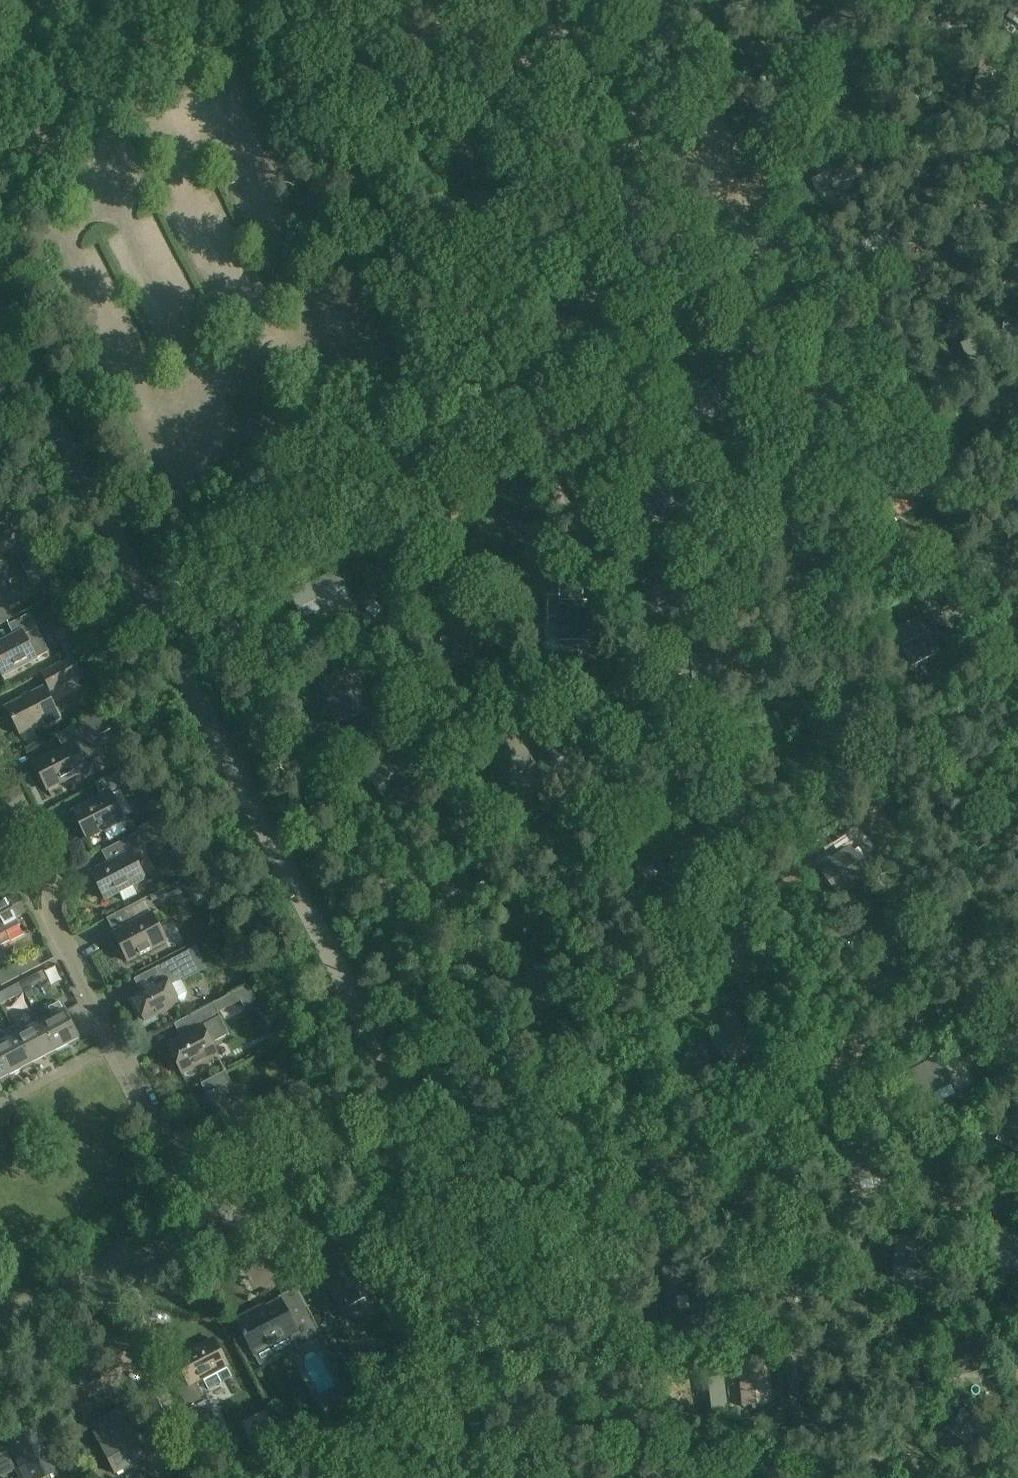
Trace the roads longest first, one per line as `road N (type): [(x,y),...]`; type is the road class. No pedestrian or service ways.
road 1 (residential): [(210,1221),(379,1135),(395,1091),(0,316)]
road 2 (residential): [(210,1221),(59,919),(48,852),(0,759)]
road 3 (residential): [(8,1326),(210,1221)]
road 4 (unclassified): [(44,114),(216,0)]

